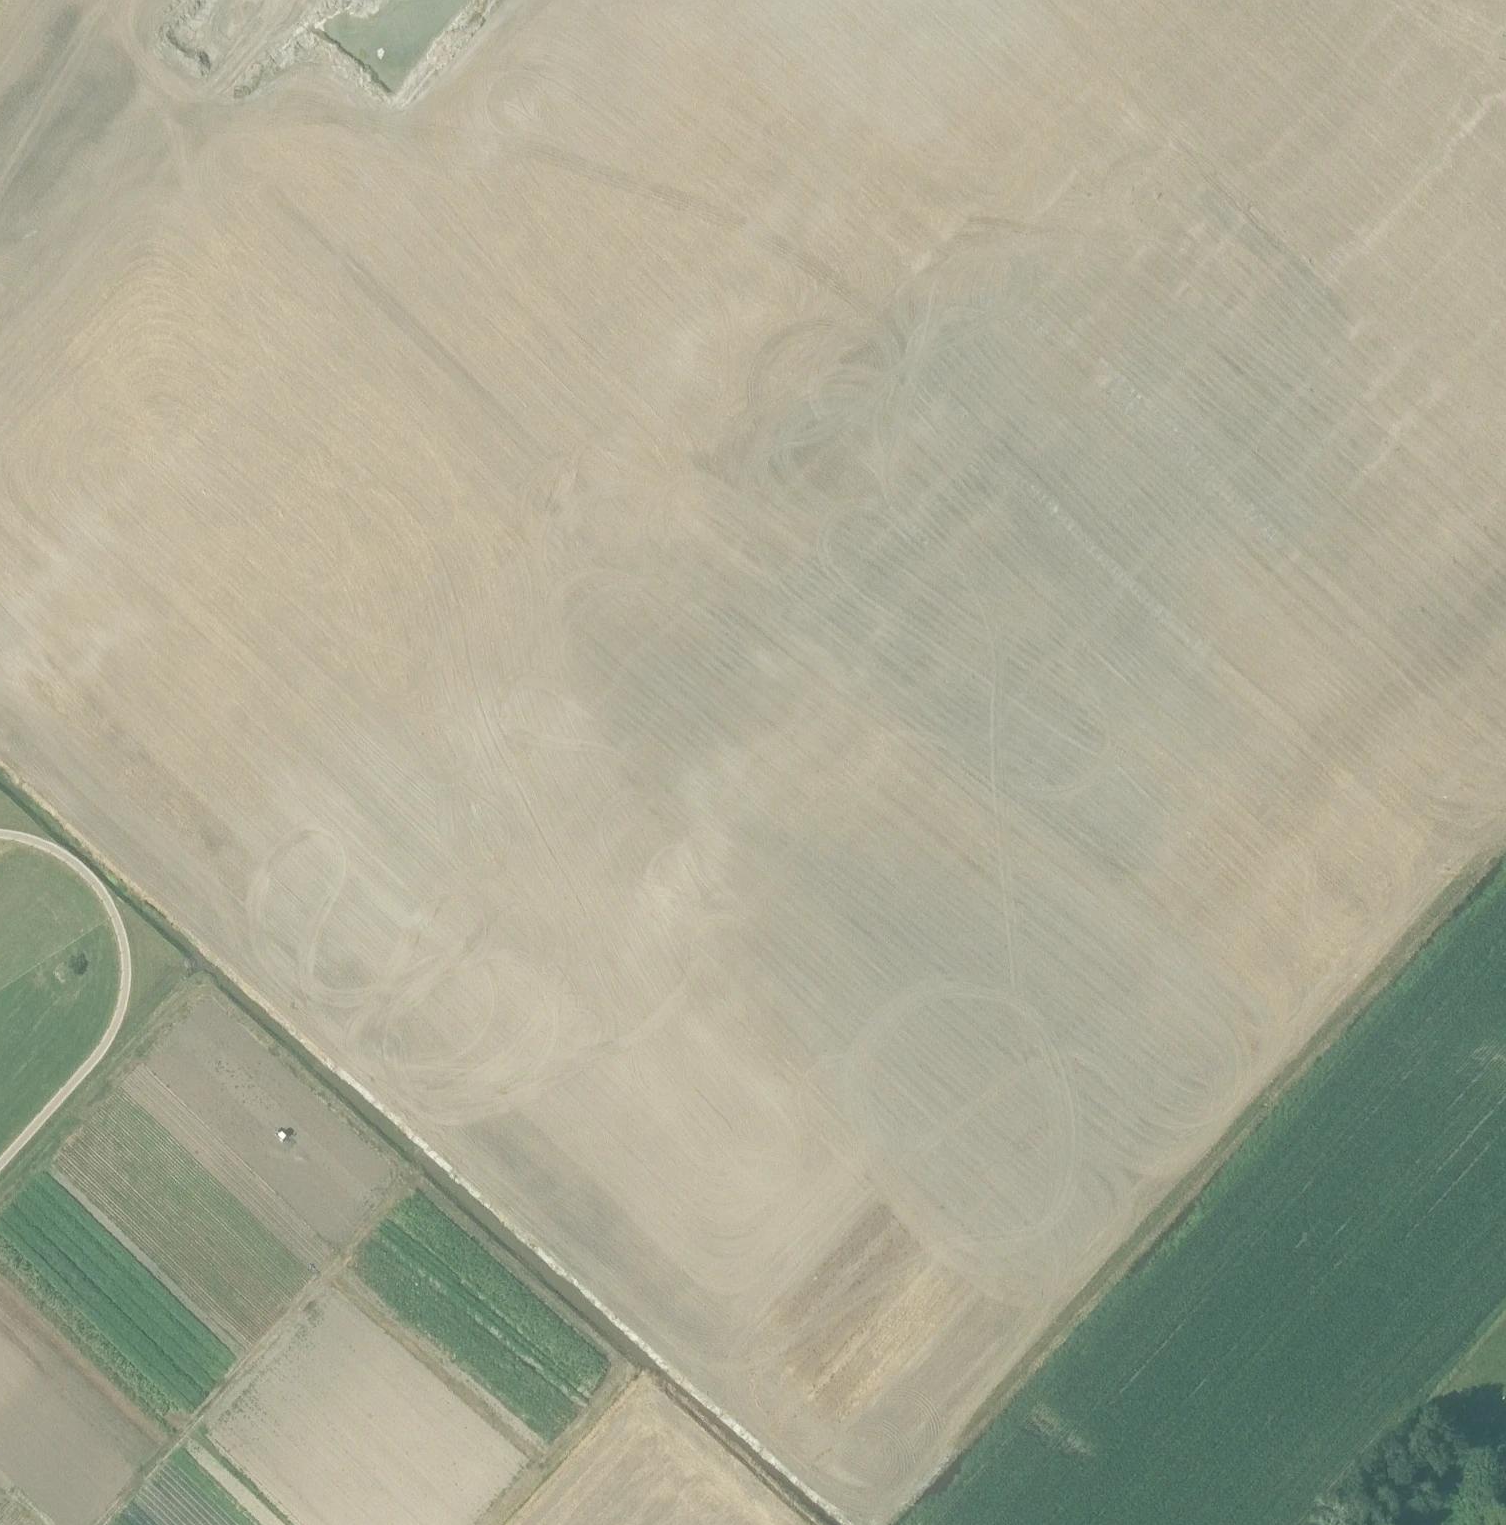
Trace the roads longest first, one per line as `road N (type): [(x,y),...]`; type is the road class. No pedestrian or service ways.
road 1 (track): [(0,1158),(103,1048),(124,978),(120,932),(100,886),(48,843),(0,834)]

